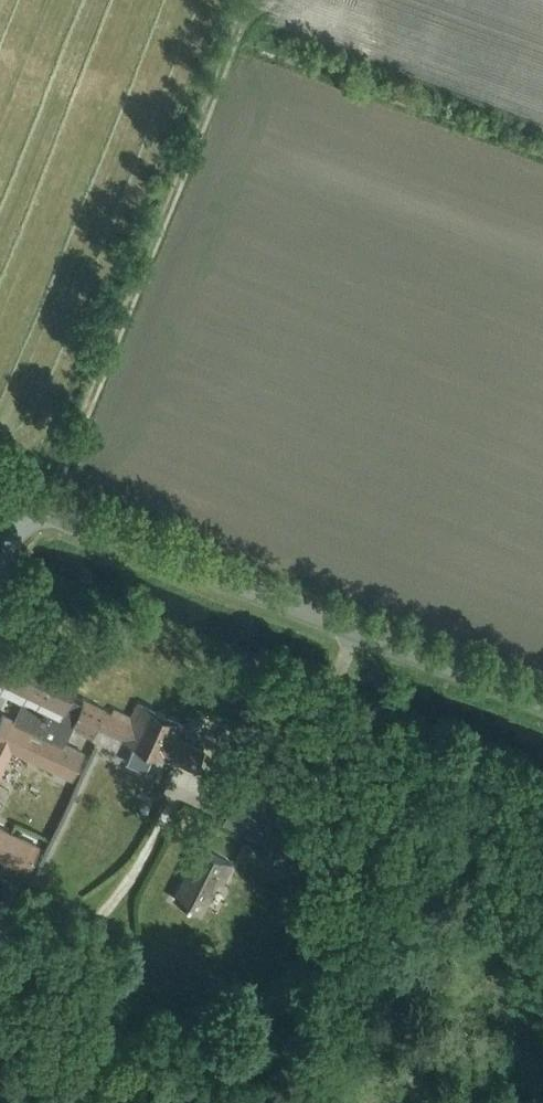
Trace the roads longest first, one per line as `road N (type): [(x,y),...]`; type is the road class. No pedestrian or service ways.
road 1 (tertiary): [(542,705),(28,505)]
road 2 (track): [(43,511),(246,0)]

